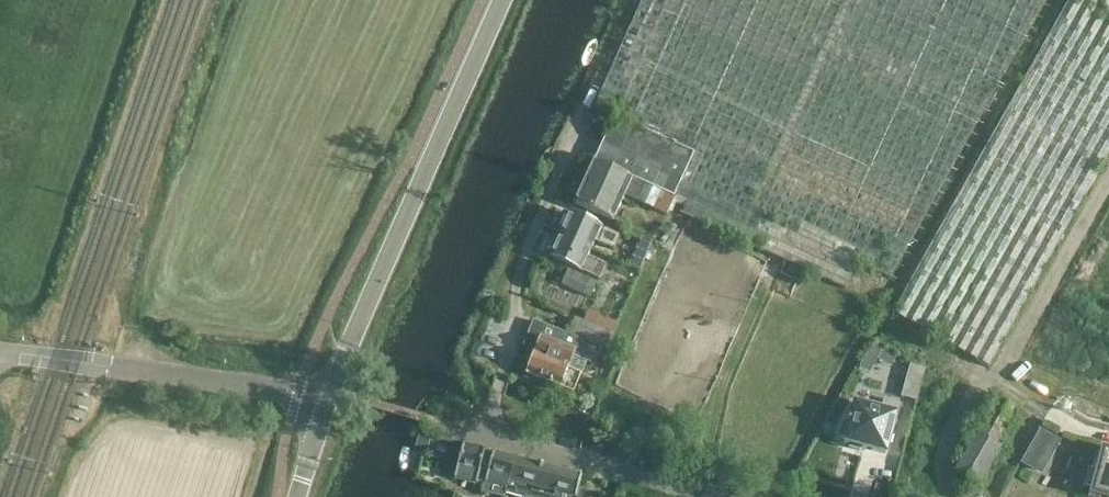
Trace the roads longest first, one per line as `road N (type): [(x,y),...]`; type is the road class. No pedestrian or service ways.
road 1 (tertiary): [(327,397),(501,0)]
road 2 (unclassified): [(327,397),(0,350)]
road 3 (unclassified): [(719,496),(442,425)]

